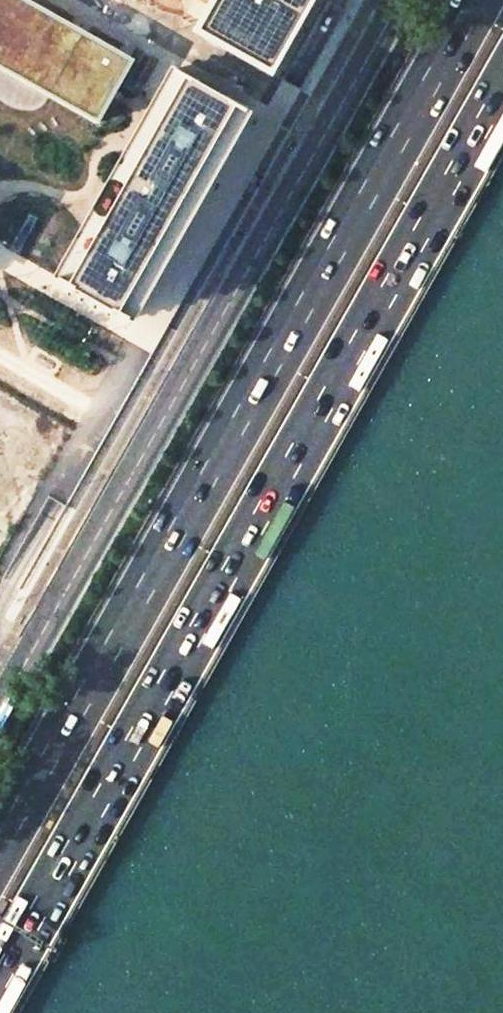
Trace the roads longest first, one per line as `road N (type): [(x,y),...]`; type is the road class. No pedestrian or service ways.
road 1 (trunk): [(0,978),(502,87)]
road 2 (trunk): [(478,0),(0,848)]
road 3 (tertiary): [(402,0),(0,714)]

